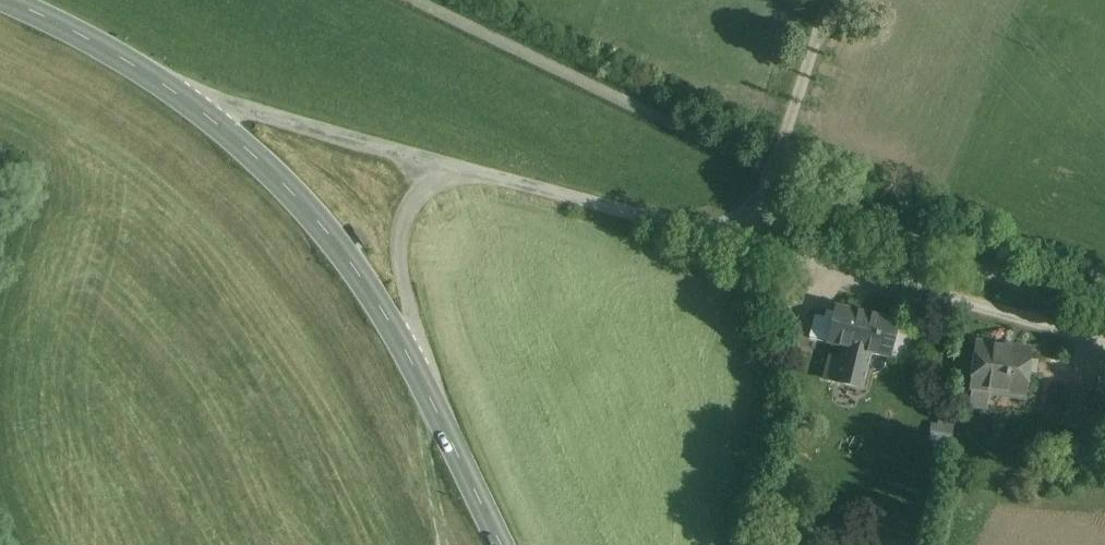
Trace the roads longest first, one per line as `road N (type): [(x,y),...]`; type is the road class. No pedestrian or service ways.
road 1 (unclassified): [(507,173),(1104,337)]
road 2 (tertiary): [(431,394),(332,244),(258,158),(178,92)]
road 3 (unclassified): [(178,92),(507,173)]
road 4 (unclassified): [(431,394),(395,226),(434,181),(507,173)]
road 5 (tertiary): [(178,92),(2,0)]
road 6 (tertiary): [(504,544),(431,394)]

